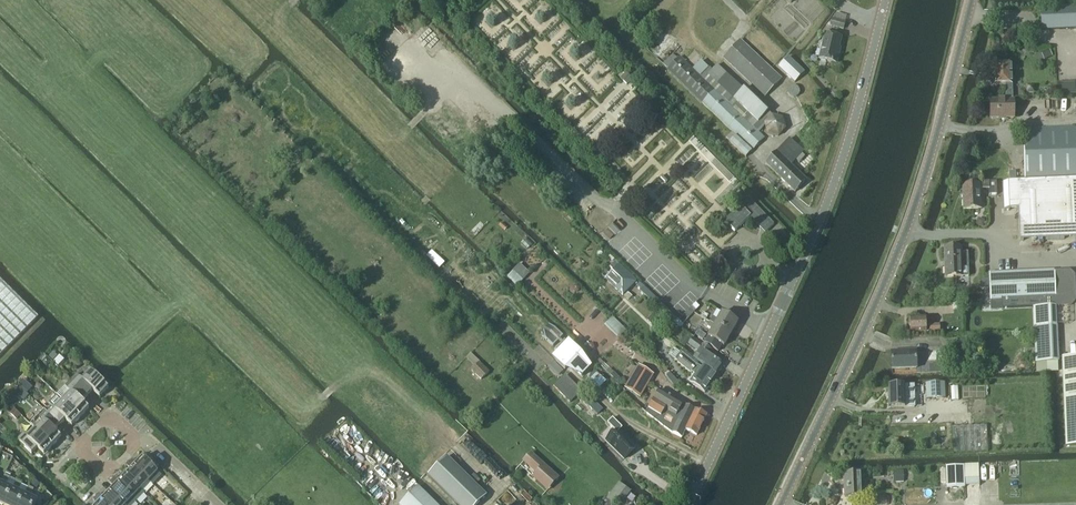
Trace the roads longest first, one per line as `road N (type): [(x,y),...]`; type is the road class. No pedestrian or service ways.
road 1 (secondary): [(689,504),(822,218),(886,0)]
road 2 (tertiary): [(779,504),(891,267),(942,124),(974,0)]

